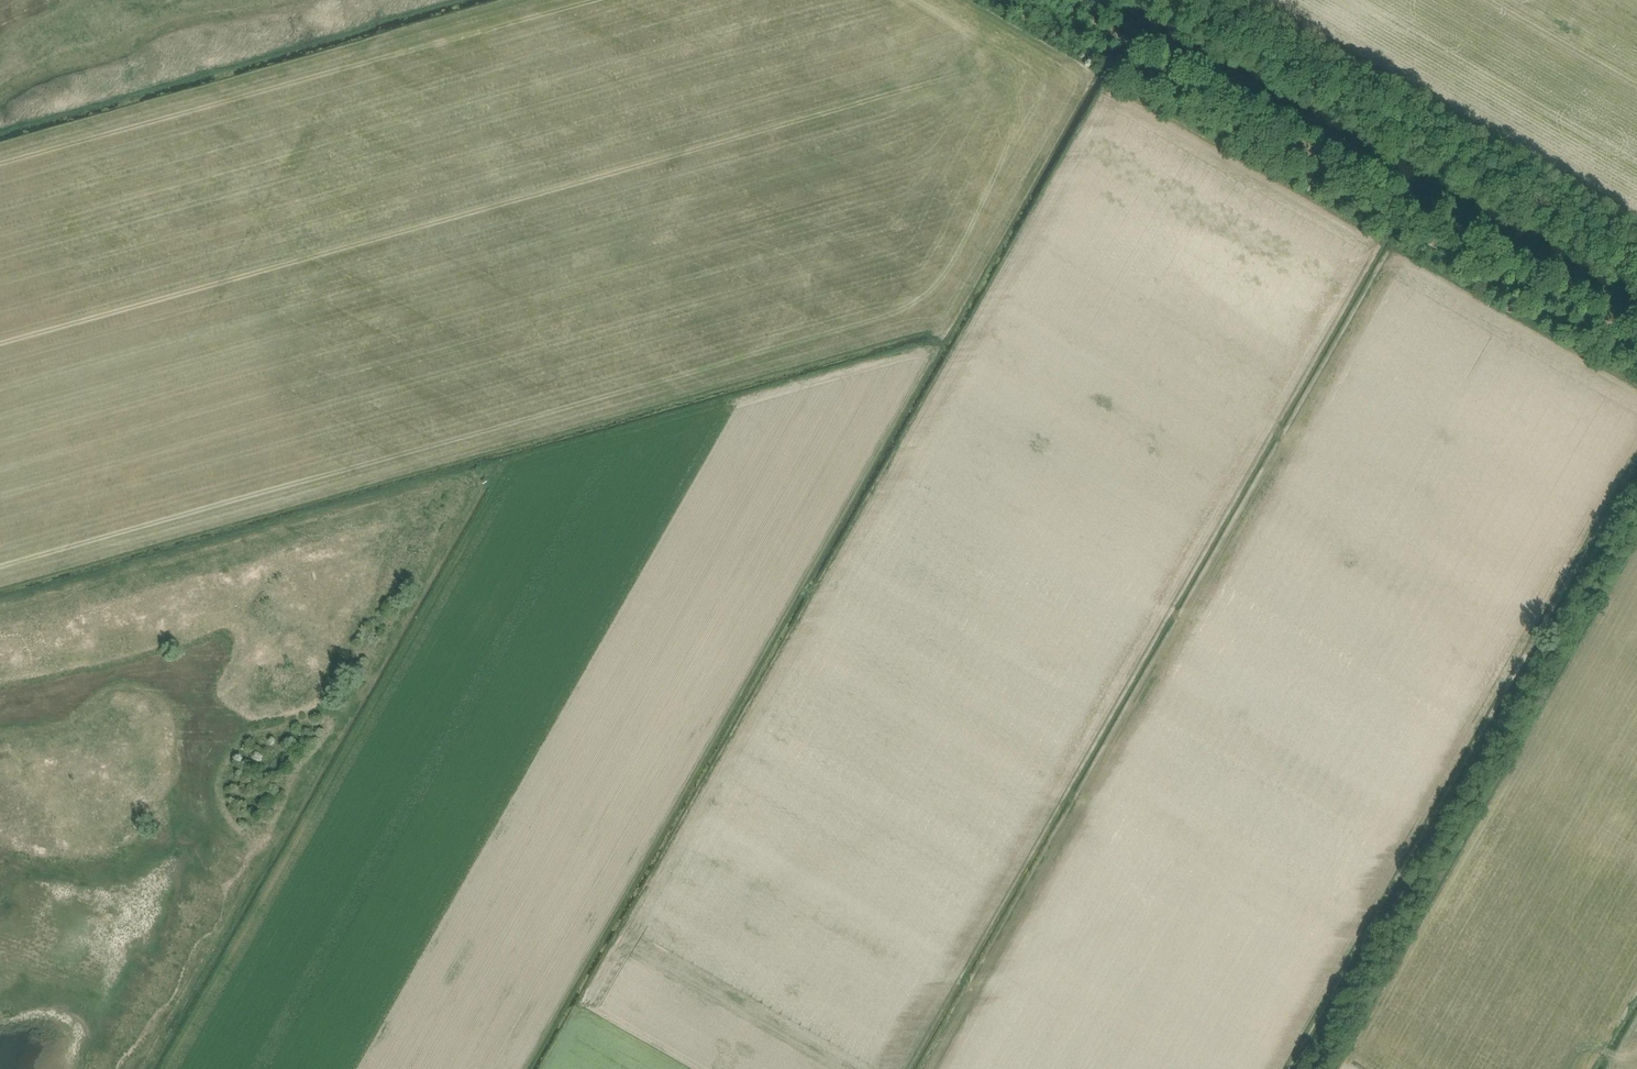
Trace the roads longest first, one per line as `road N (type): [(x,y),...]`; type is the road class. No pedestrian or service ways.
road 1 (track): [(1065,0),(1636,329)]

